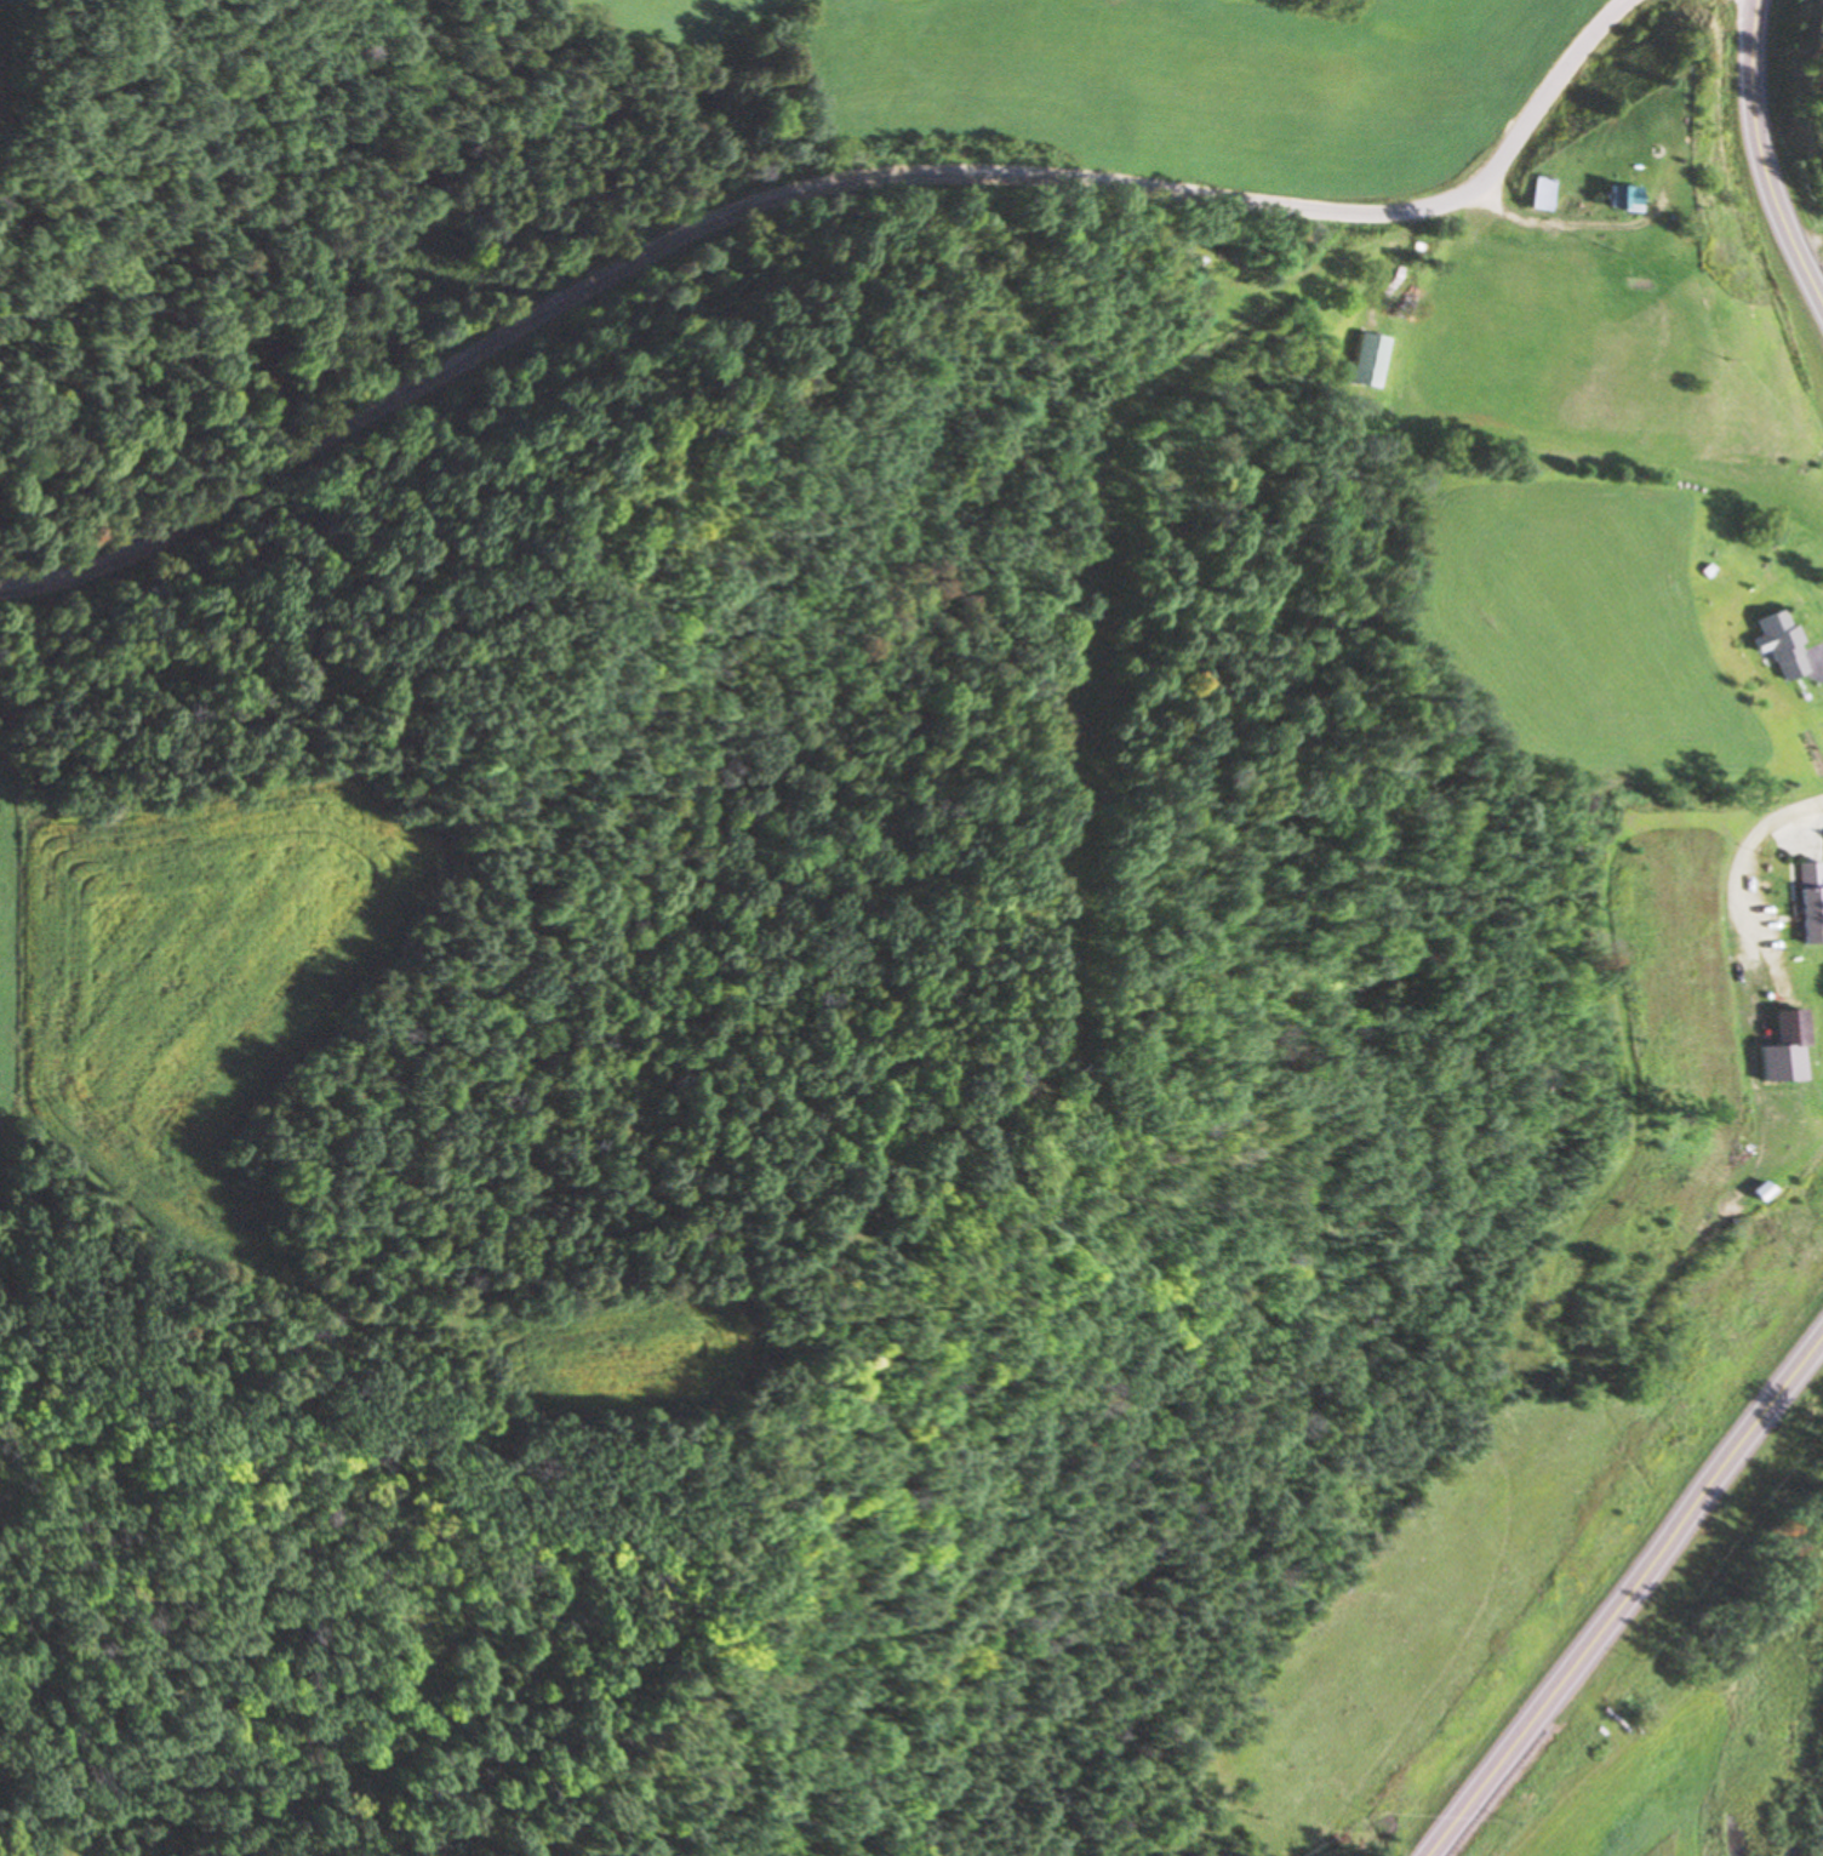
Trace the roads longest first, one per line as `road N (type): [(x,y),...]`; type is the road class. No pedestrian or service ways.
road 1 (residential): [(0,597),(95,577),(164,542),(587,295),(762,205),(845,184),(1015,175),(1279,207),(1382,215),(1436,206),(1481,184),(1627,0)]
road 2 (primary): [(1432,1855),(1822,1339)]
road 3 (primary): [(1822,299),(1801,245),(1773,122),(1769,0)]

